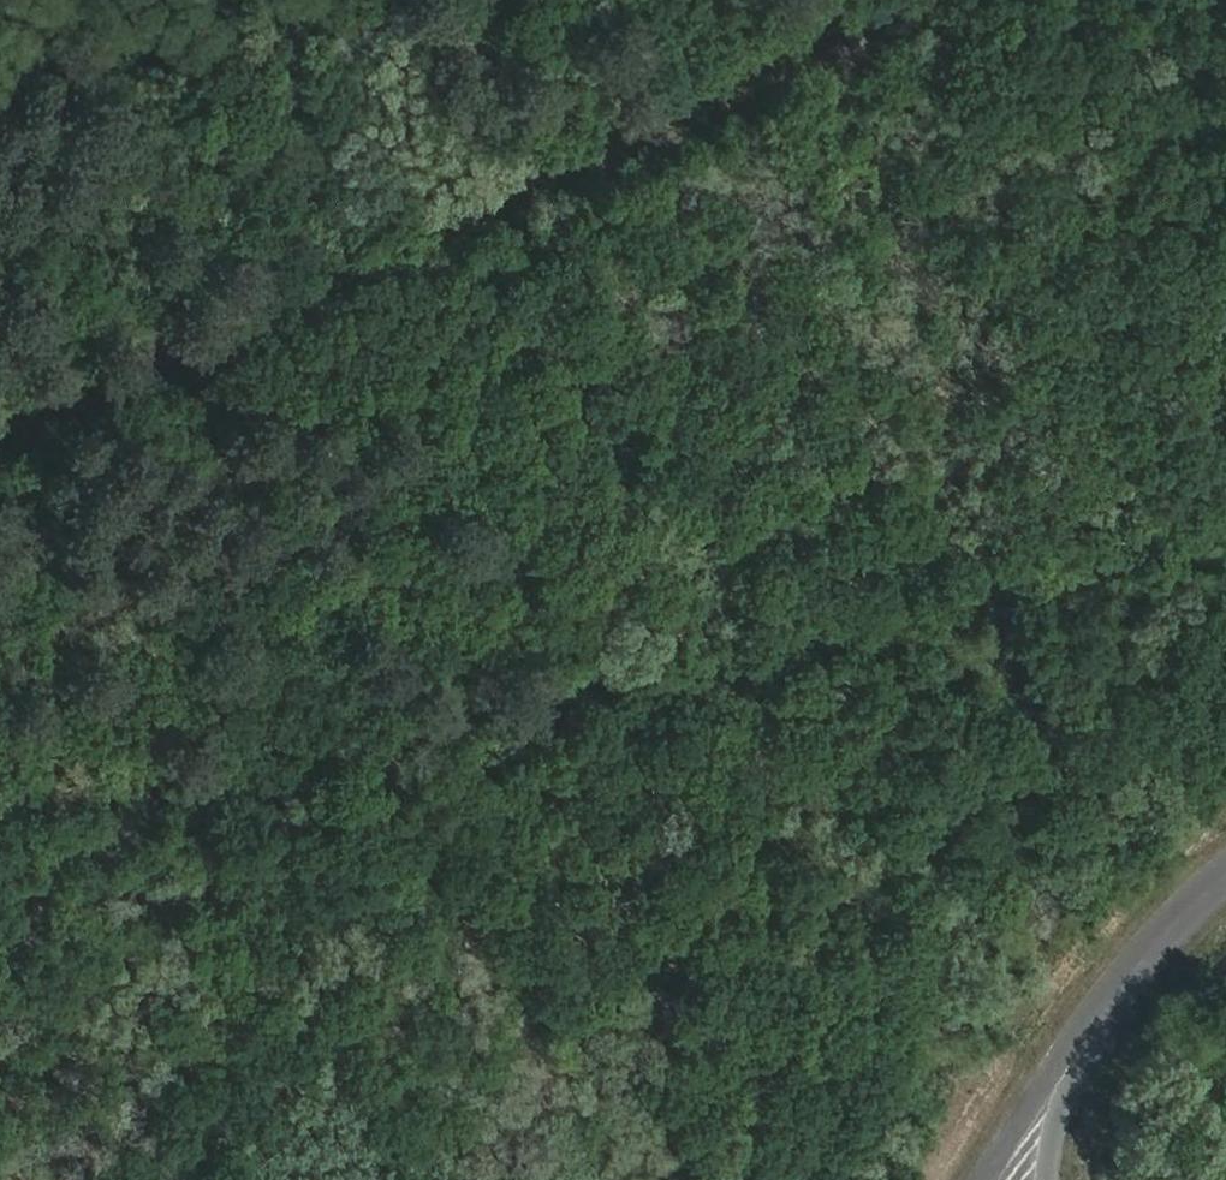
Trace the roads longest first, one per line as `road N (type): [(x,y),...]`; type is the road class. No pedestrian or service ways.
road 1 (track): [(0,414),(434,220),(885,0)]
road 2 (unclassified): [(1225,879),(1145,951),(1059,1090),(1033,1179)]

